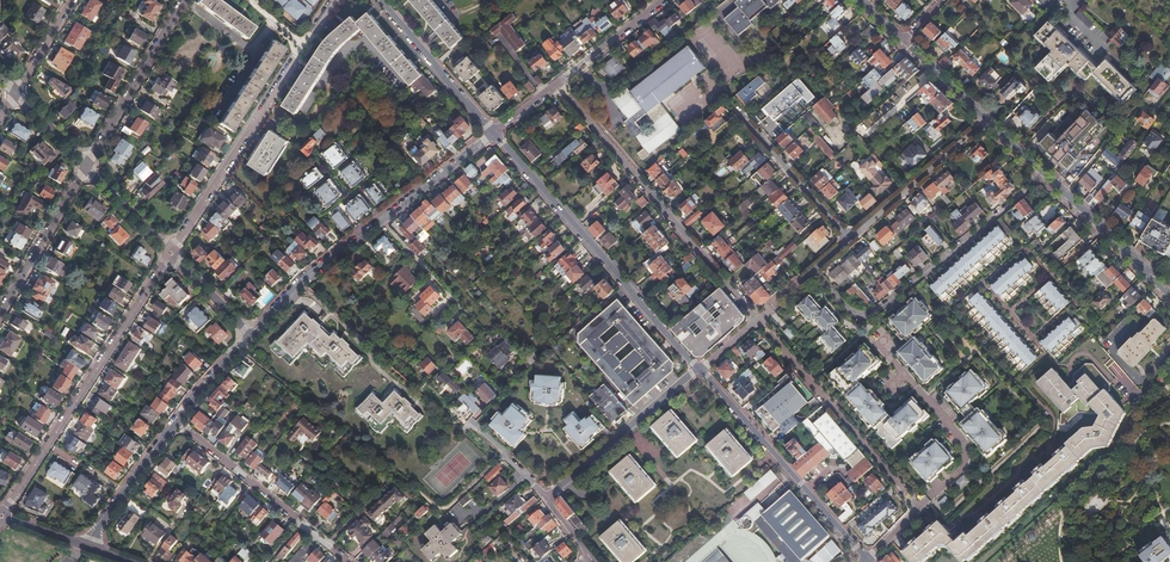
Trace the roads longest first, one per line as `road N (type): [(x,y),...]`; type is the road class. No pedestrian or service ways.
road 1 (residential): [(758,320),(913,498),(916,510),(867,560)]
road 2 (residential): [(252,337),(303,281),(494,133)]
road 3 (residential): [(494,133),(699,369)]
road 4 (residential): [(558,83),(758,320)]
road 5 (residential): [(169,254),(3,512)]
road 6 (residential): [(812,270),(849,312),(871,314),(1044,176)]
road 7 (residential): [(699,369),(867,560)]
road 8 (residential): [(296,58),(169,254)]
road 9 (residential): [(176,422),(354,561)]
road 10 (residential): [(184,0),(86,167)]
road 11 (residential): [(559,488),(699,369)]
road 12 (residential): [(849,239),(987,119)]
road 13 (residential): [(379,0),(494,133)]
road 14 (residential): [(86,167),(0,313)]
road 15 (residential): [(744,116),(849,239)]
road 16 (residential): [(85,545),(176,422)]
road 17 (residential): [(558,83),(665,0)]
road 18 (residential): [(1006,312),(1101,229)]
road 19 (residential): [(86,167),(169,254)]

